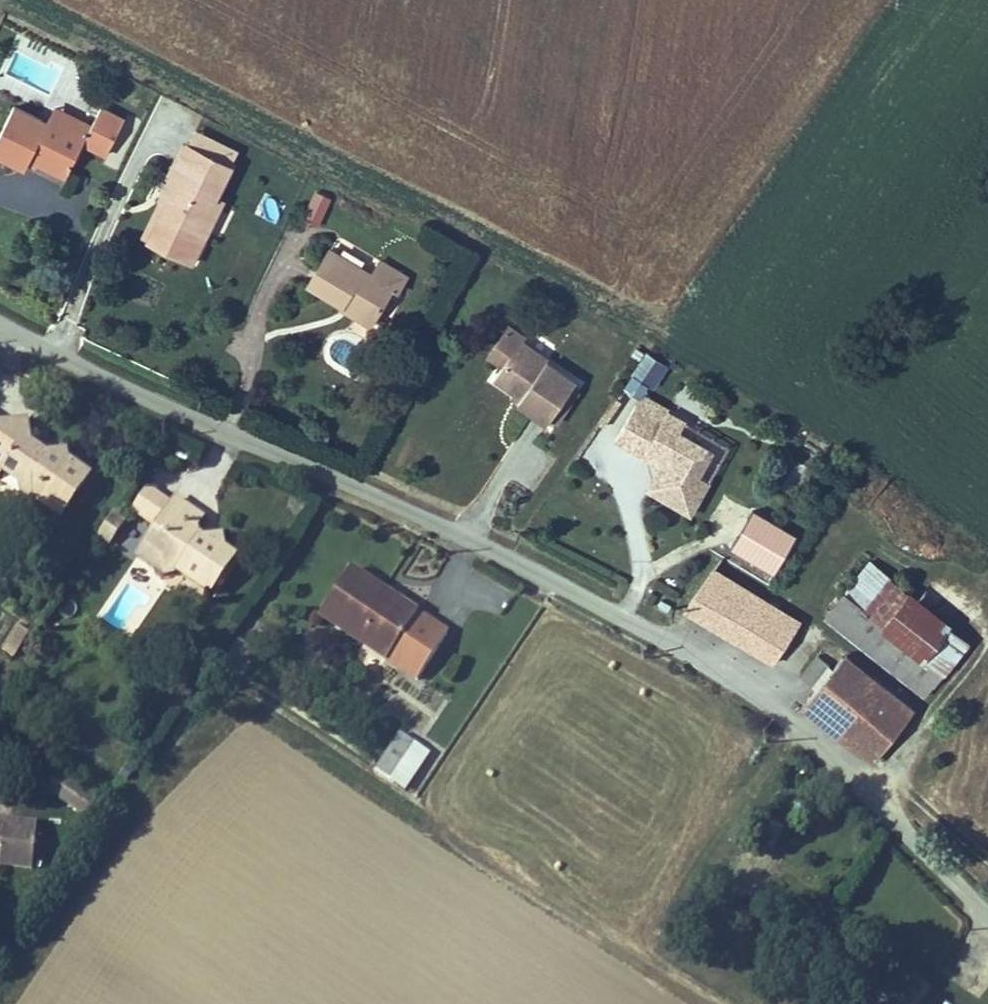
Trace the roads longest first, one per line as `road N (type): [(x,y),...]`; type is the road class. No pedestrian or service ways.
road 1 (unclassified): [(0,319),(188,423),(539,572),(788,720),(910,822),(987,904)]

